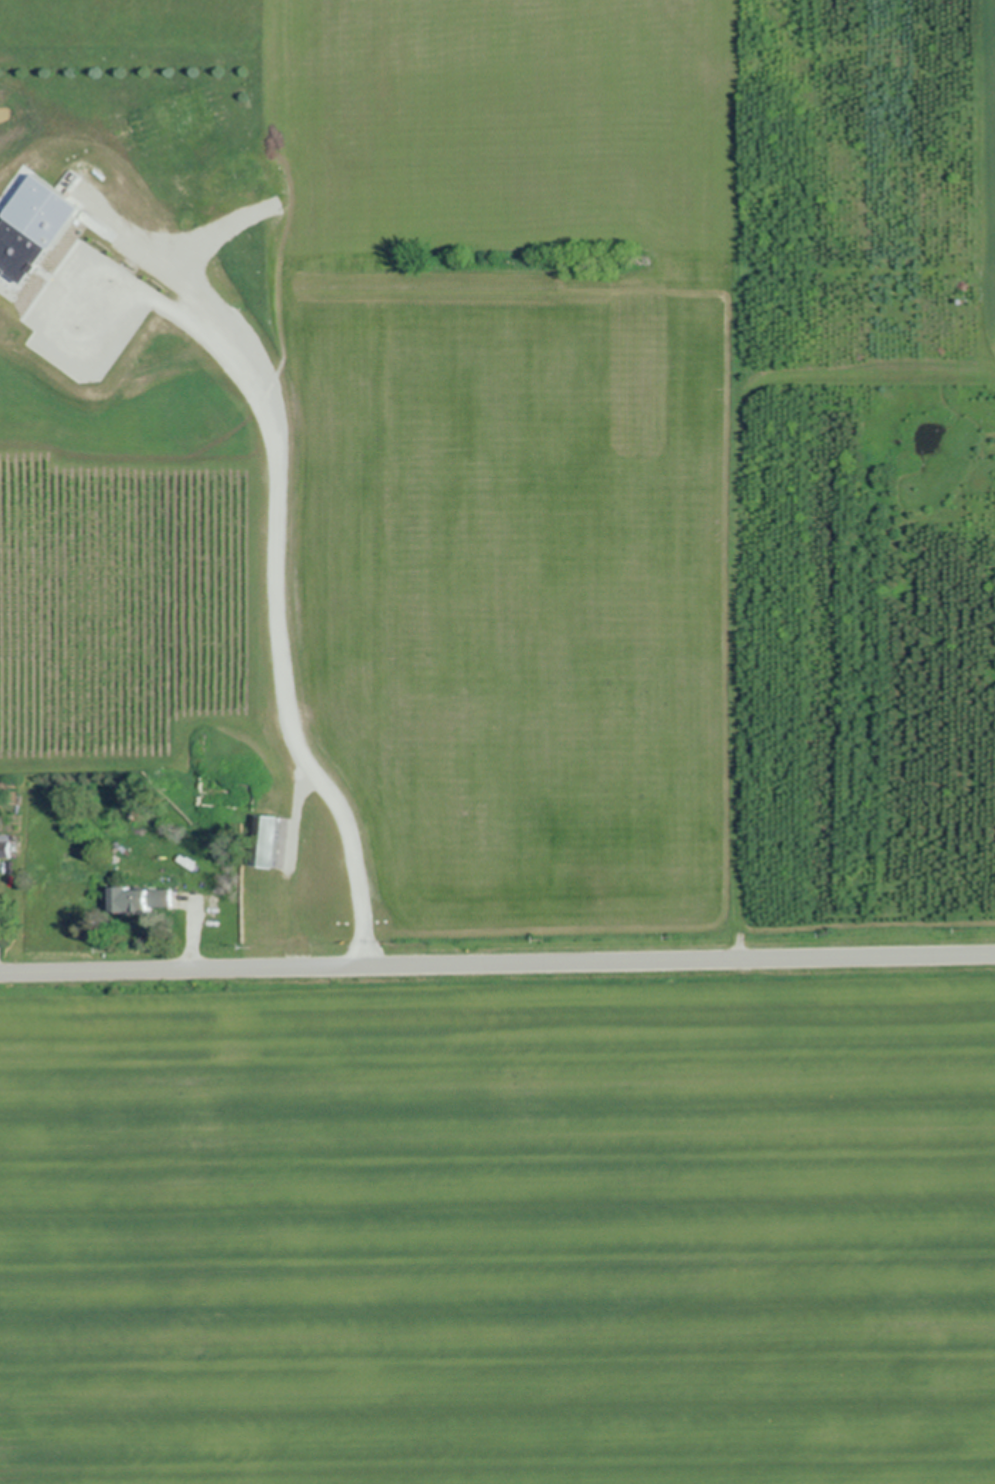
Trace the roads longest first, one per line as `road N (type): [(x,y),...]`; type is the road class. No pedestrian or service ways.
road 1 (tertiary): [(0,972),(994,953)]

